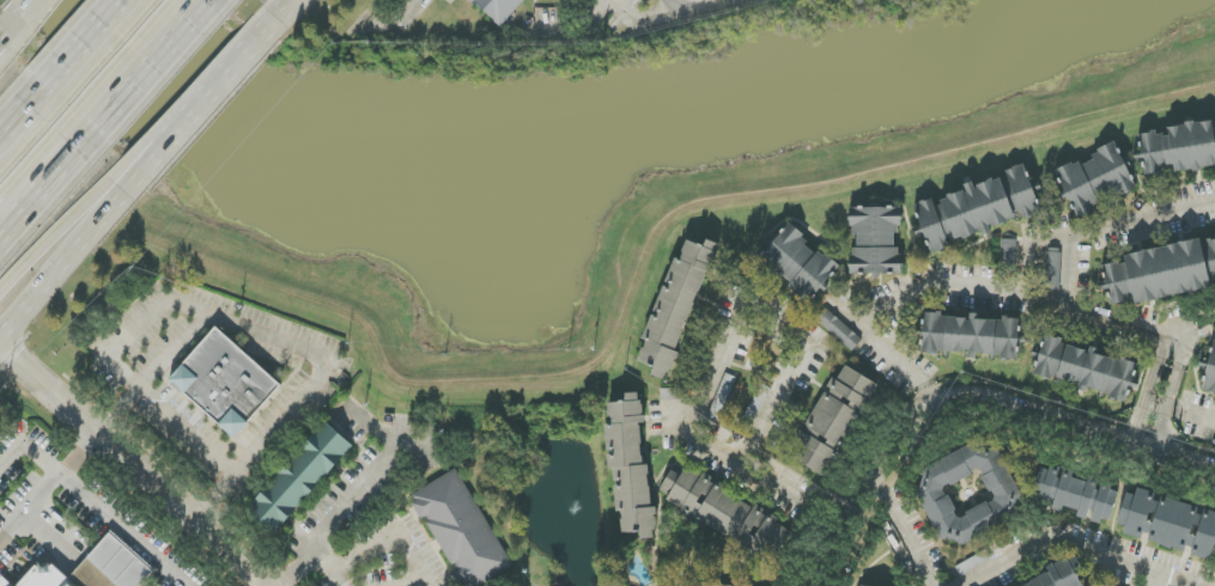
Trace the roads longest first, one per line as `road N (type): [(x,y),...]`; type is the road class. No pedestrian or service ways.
road 1 (residential): [(875,465),(936,402),(972,398),(1214,473)]
road 2 (tertiary): [(0,350),(257,585)]
road 3 (primary): [(0,340),(140,181)]
road 4 (motorway): [(0,299),(132,173)]
road 5 (motorway): [(98,136),(215,4)]
road 6 (motorway): [(0,248),(98,136)]
road 7 (residential): [(815,585),(840,518),(875,465)]

